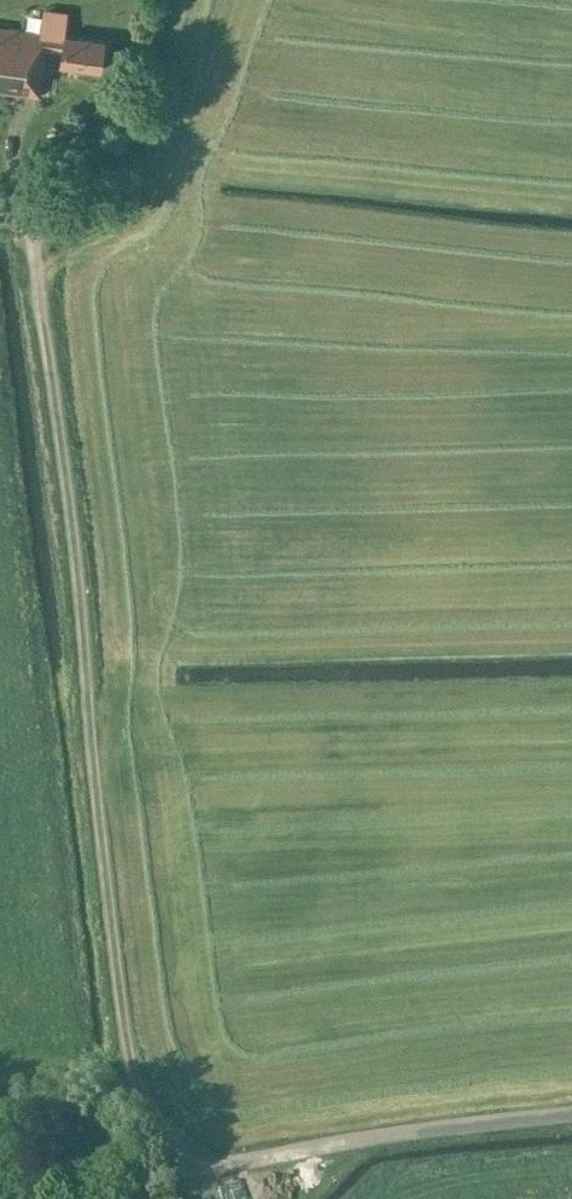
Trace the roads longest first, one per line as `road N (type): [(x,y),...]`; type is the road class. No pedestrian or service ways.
road 1 (track): [(18,144),(10,186),(36,245),(123,1022),(140,1093),(183,1154),(211,1166),(571,1118)]
road 2 (track): [(0,1197),(153,1180),(202,1164)]
road 3 (track): [(163,172),(133,221),(38,264)]
road 4 (track): [(36,245),(84,160),(91,125)]

